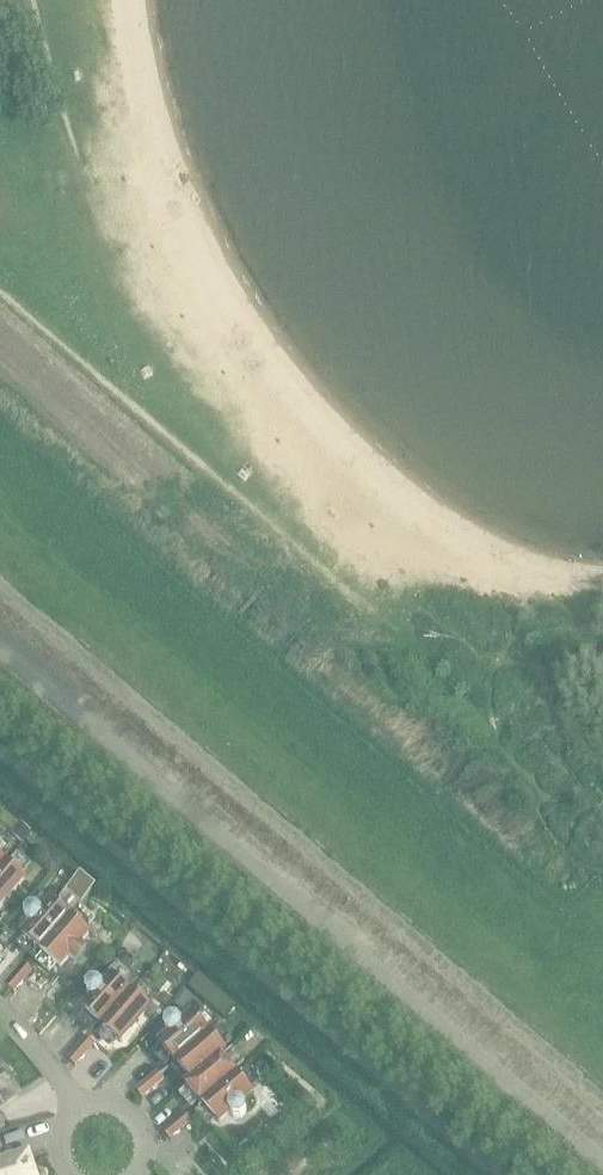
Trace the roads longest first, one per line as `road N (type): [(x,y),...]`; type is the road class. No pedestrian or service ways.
road 1 (residential): [(84,1109),(0,1007)]
road 2 (residential): [(131,1174),(145,1144),(137,1119),(112,1104),(84,1109)]

